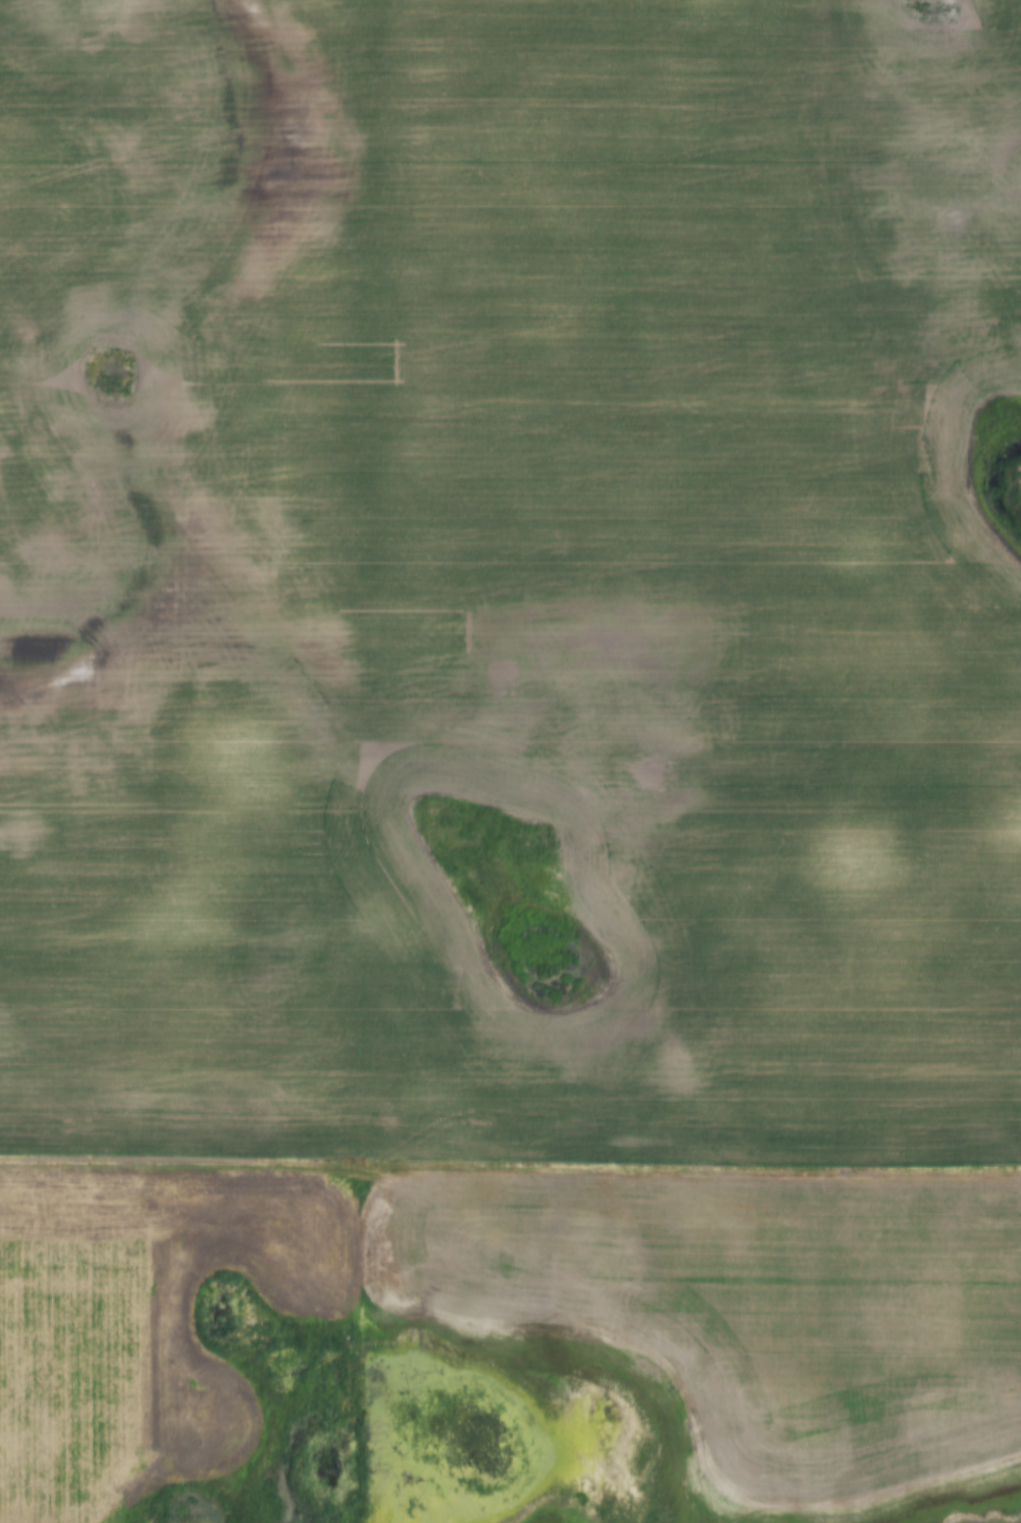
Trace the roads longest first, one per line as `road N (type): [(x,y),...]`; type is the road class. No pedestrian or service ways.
road 1 (track): [(1020,1171),(0,1165)]

